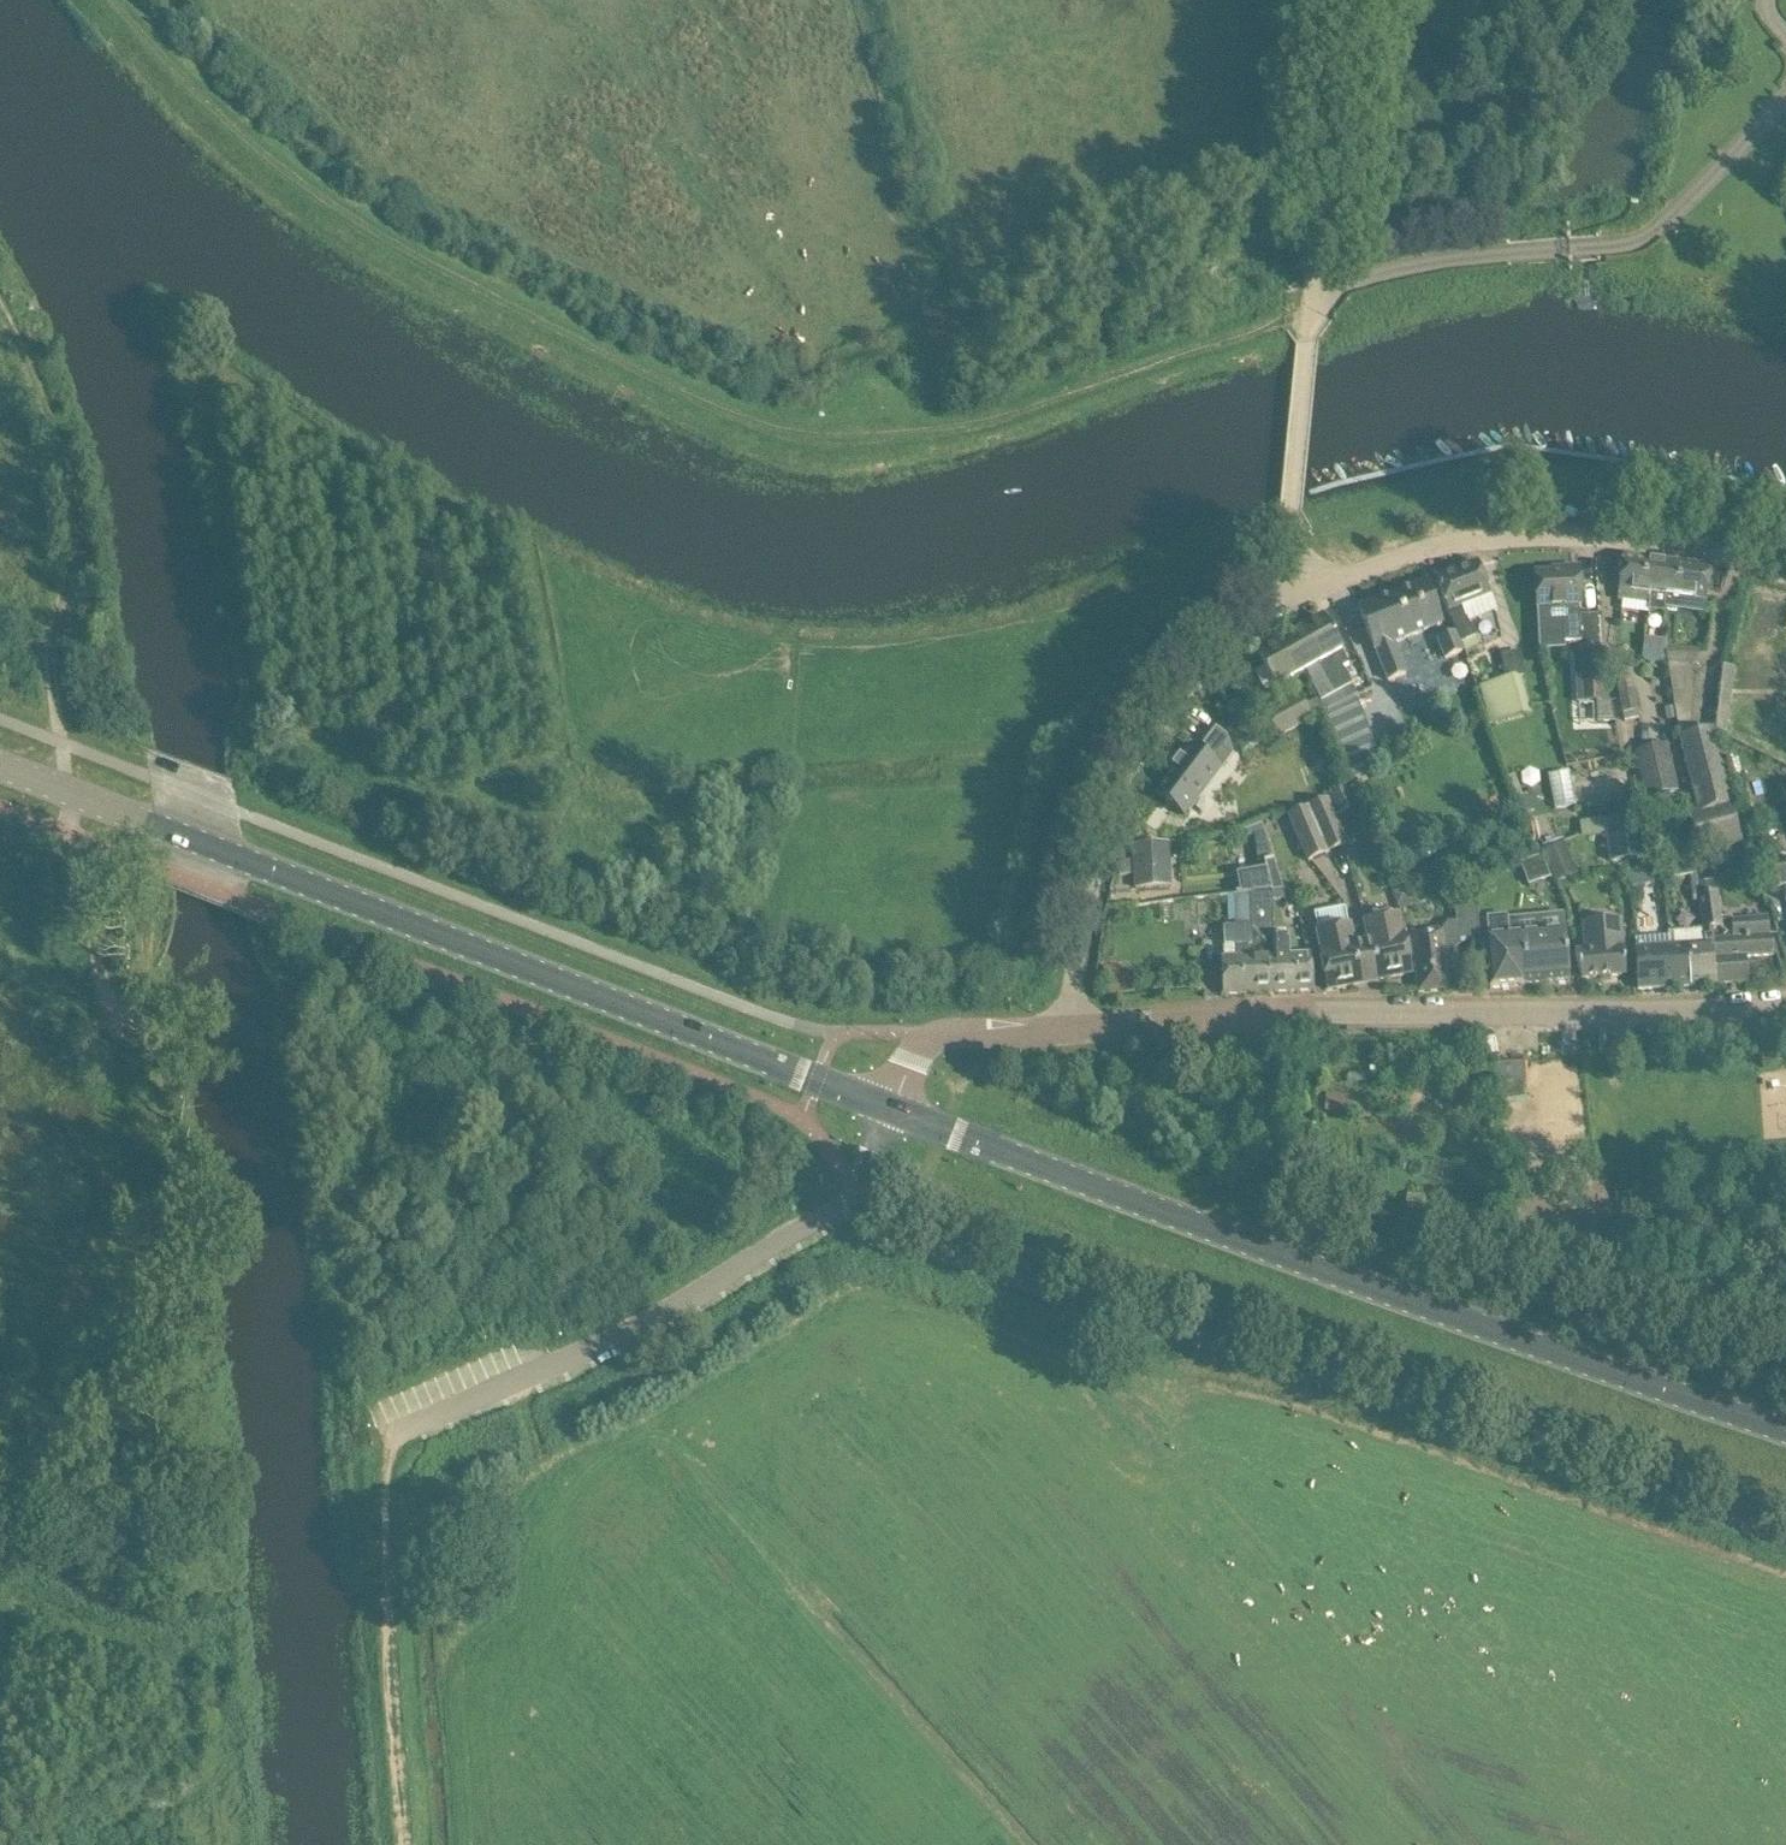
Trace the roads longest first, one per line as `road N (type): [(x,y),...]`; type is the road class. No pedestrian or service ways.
road 1 (secondary): [(1785,1431),(886,1105)]
road 2 (secondary): [(886,1105),(72,794)]
road 3 (unclassified): [(1309,590),(1288,502),(1305,294),(1490,257),(1642,240),(1785,98)]
road 4 (unclassified): [(1065,1029),(1274,1013),(1701,1010),(1785,1000)]
road 5 (track): [(77,836),(100,976),(143,1052),(183,1465)]
road 6 (unclassified): [(1065,1029),(1098,852),(1124,784),(1161,721),(1210,666),(1309,590)]
road 7 (unclassified): [(1785,574),(1664,543),(1525,536),(1435,545),(1309,590)]
road 8 (track): [(1305,294),(1333,0)]
road 9 (unclassified): [(886,1105),(906,1065),(936,1032),(1065,1029)]
road 10 (track): [(384,1436),(389,1626)]
road 11 (unclassified): [(183,1465),(0,1486)]
road 12 (track): [(68,745),(50,617)]

